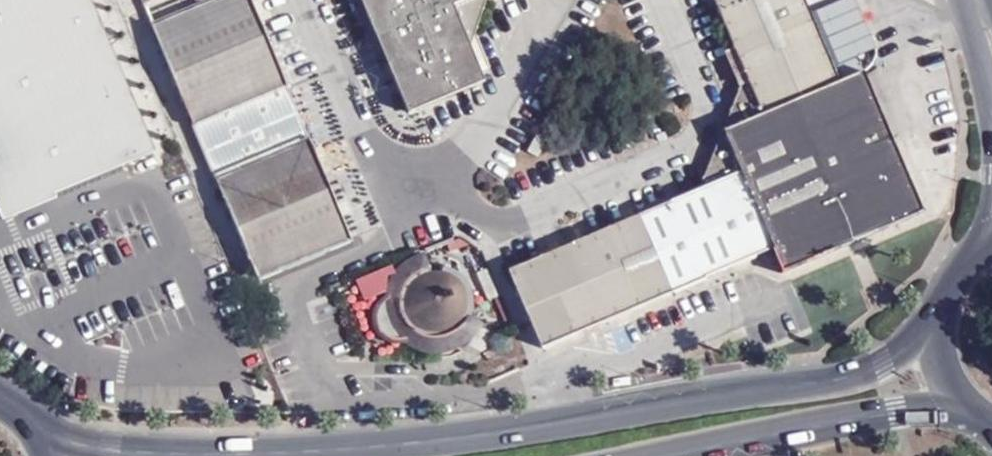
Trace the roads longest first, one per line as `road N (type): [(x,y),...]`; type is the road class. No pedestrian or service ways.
road 1 (secondary): [(941,316),(885,361),(846,375),(446,438),(232,453),(110,450),(44,433)]
road 2 (secondary): [(657,455),(899,411),(975,412)]

